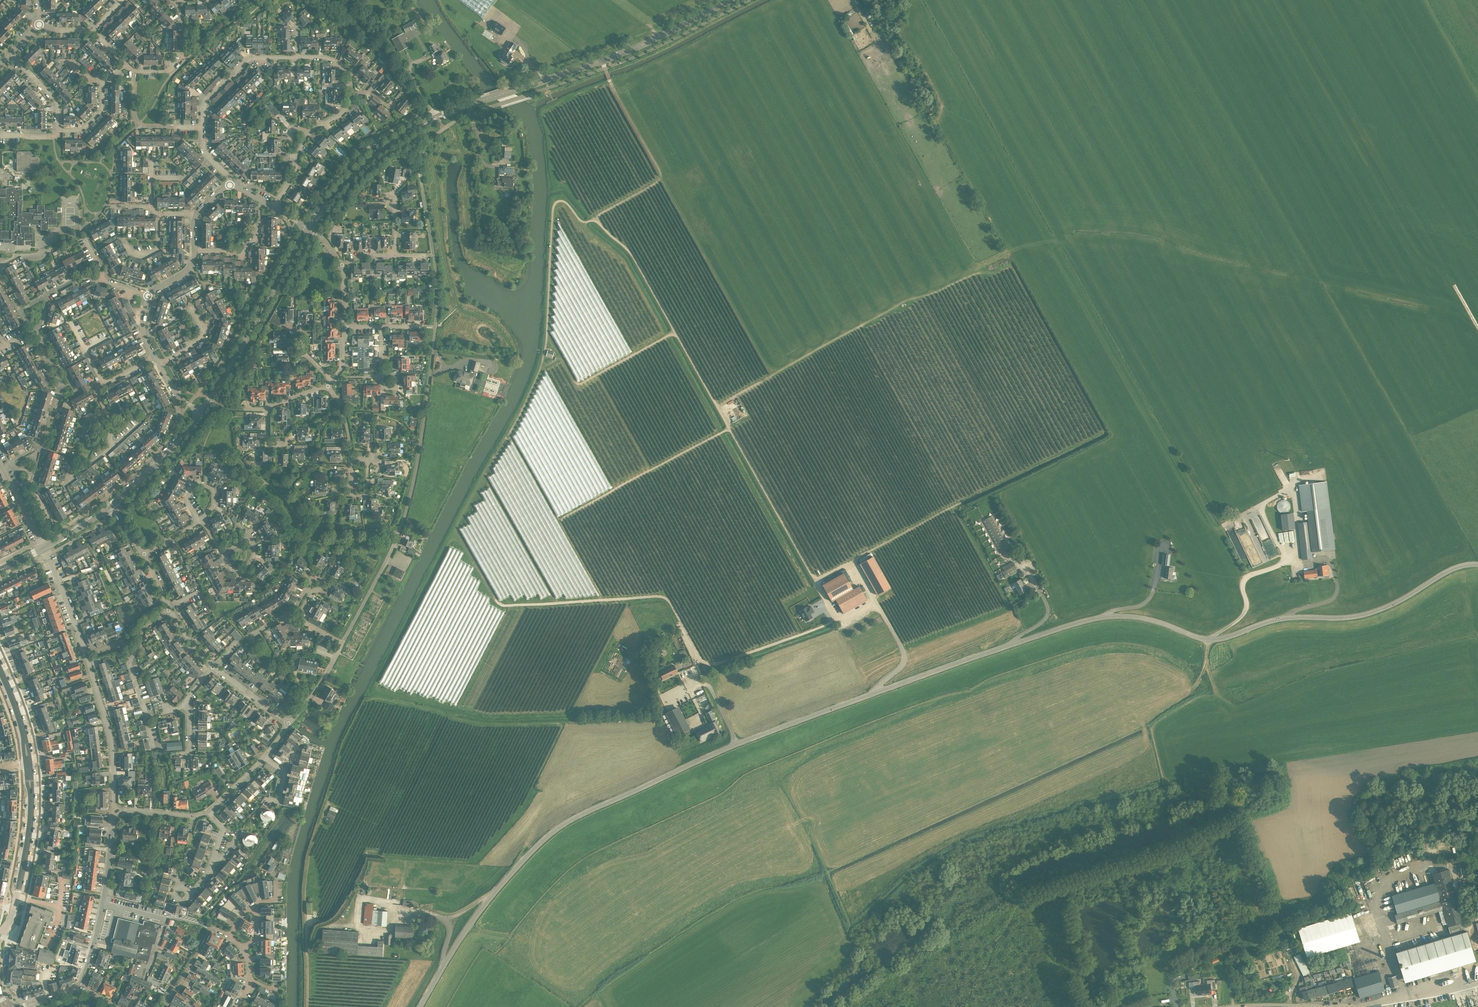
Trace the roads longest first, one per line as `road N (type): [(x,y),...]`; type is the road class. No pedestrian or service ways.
road 1 (tertiary): [(421,1006),(471,924),(539,845),(574,818),(705,758),(1082,622),(1131,617),(1224,638),(1278,619),(1376,611),(1477,565)]
road 2 (track): [(603,60),(661,173),(598,221),(629,251),(833,622),(708,664),(663,596),(494,602)]
road 3 (track): [(717,407),(906,301),(1010,251),(1051,246),(1243,587)]
road 4 (tertiary): [(310,227),(361,167),(411,131),(616,55),(730,0)]
road 5 (residential): [(343,642),(405,514),(433,351)]
road 6 (track): [(1237,380),(1295,484),(1260,506),(1287,560)]
road 7 (tertiary): [(200,412),(310,227)]
road 8 (track): [(307,1006),(306,874),(328,804)]
road 9 (track): [(544,350),(554,206),(563,201),(580,221),(597,219)]
road 10 (track): [(729,429),(562,518)]
road 11 (residential): [(79,989),(99,923),(114,810)]
road 12 (residential): [(114,810),(110,733),(85,654)]
road 13 (track): [(815,581),(952,507)]
road 14 (secondary): [(14,910),(29,830),(29,763)]
road 15 (residential): [(203,127),(205,103),(249,59),(298,57)]
road 16 (tertiary): [(109,508),(200,412)]
road 17 (residential): [(175,2),(184,27),(180,61),(167,71),(126,63)]

